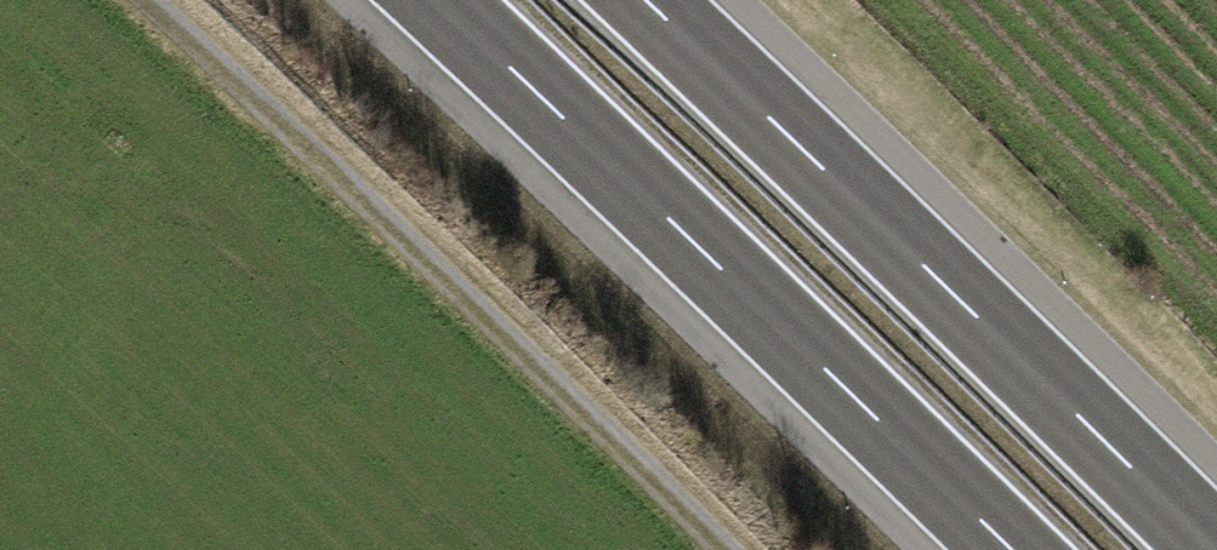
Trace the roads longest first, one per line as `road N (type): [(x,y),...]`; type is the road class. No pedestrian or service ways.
road 1 (motorway): [(434,0),(1012,549)]
road 2 (track): [(726,549),(149,0)]
road 3 (motorway): [(1216,549),(647,0)]

